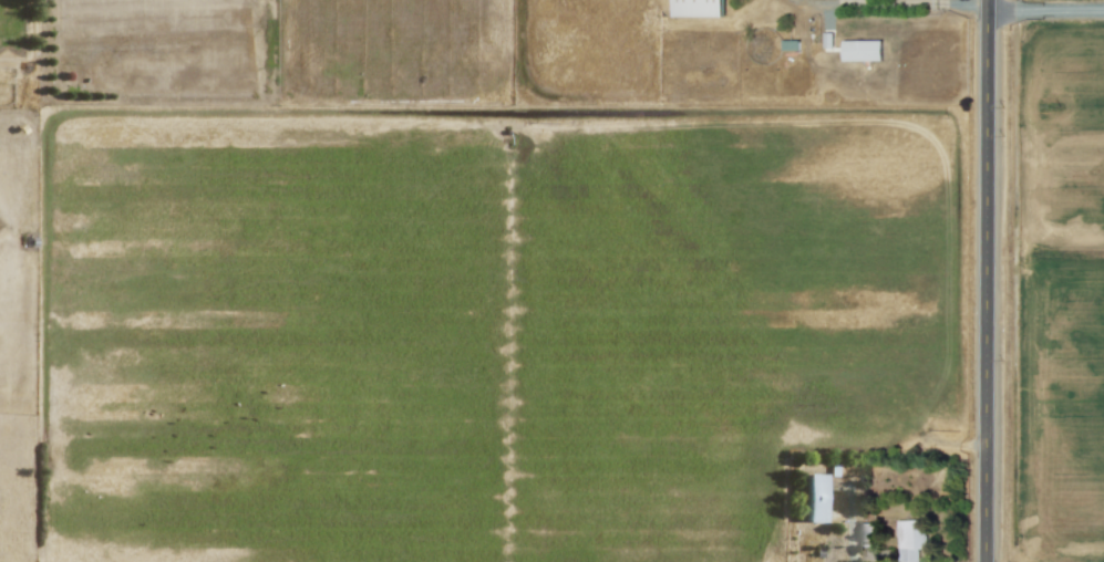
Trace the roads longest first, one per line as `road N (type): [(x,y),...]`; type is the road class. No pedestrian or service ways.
road 1 (tertiary): [(989,561),(990,0)]

